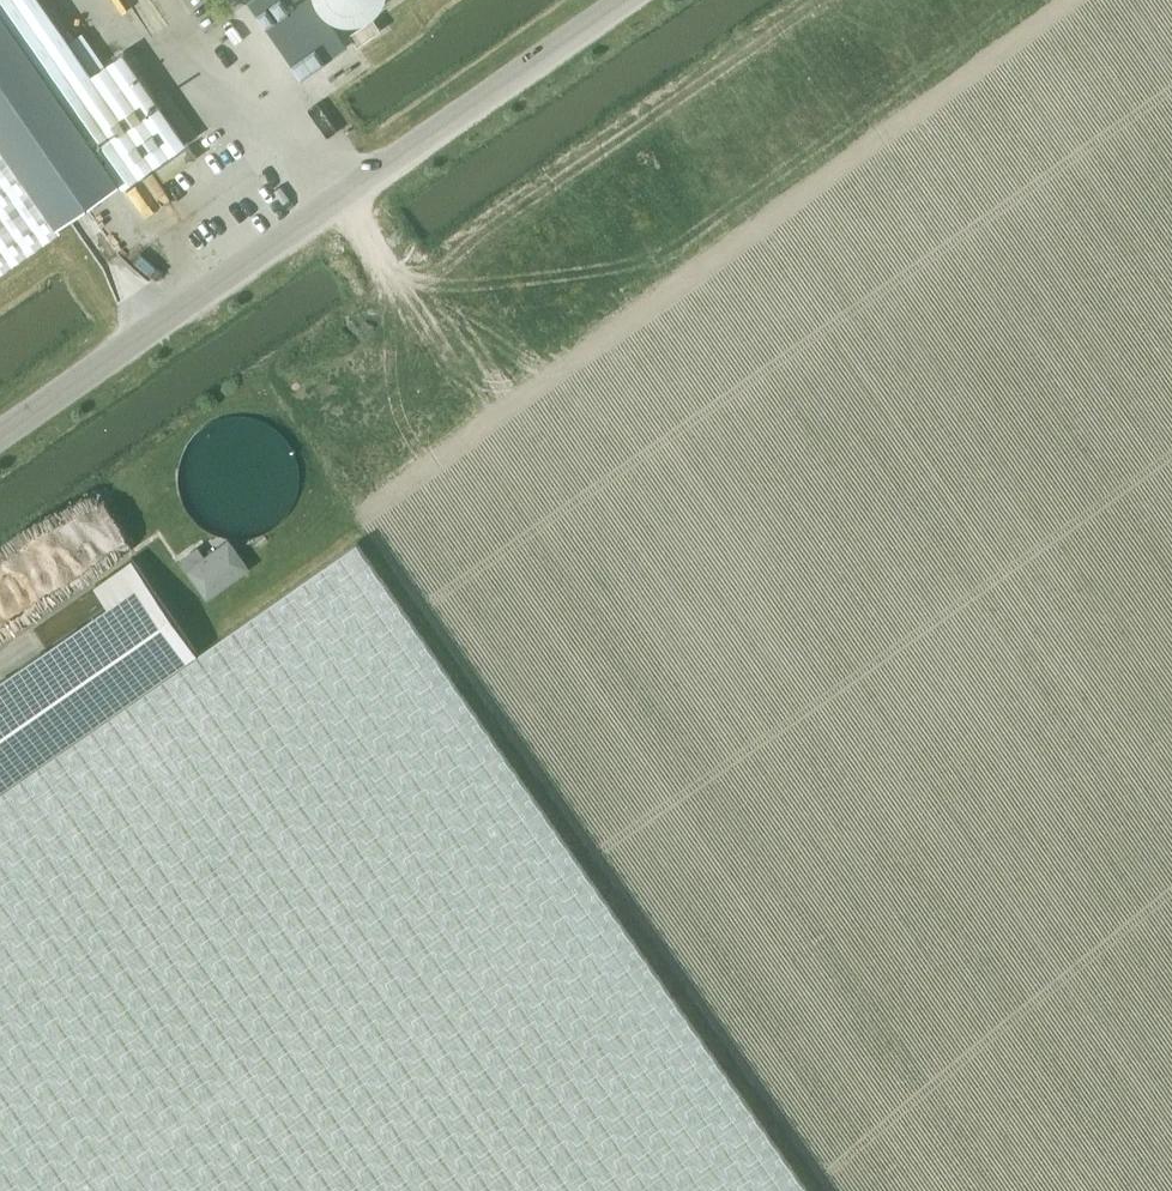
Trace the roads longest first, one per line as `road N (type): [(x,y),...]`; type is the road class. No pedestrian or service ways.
road 1 (unclassified): [(0,434),(627,0)]

